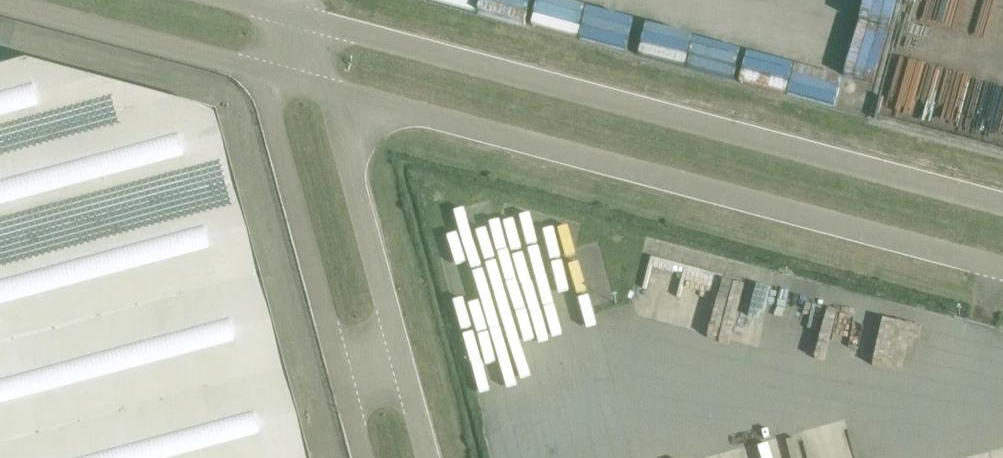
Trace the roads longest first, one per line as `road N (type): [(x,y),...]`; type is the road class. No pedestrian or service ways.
road 1 (unclassified): [(1002,208),(302,21)]
road 2 (unclassified): [(351,102),(1002,273)]
road 3 (unclassified): [(263,79),(345,382)]
road 4 (unclassified): [(0,5),(263,79)]
road 5 (unclassified): [(404,365),(346,156),(351,102)]

